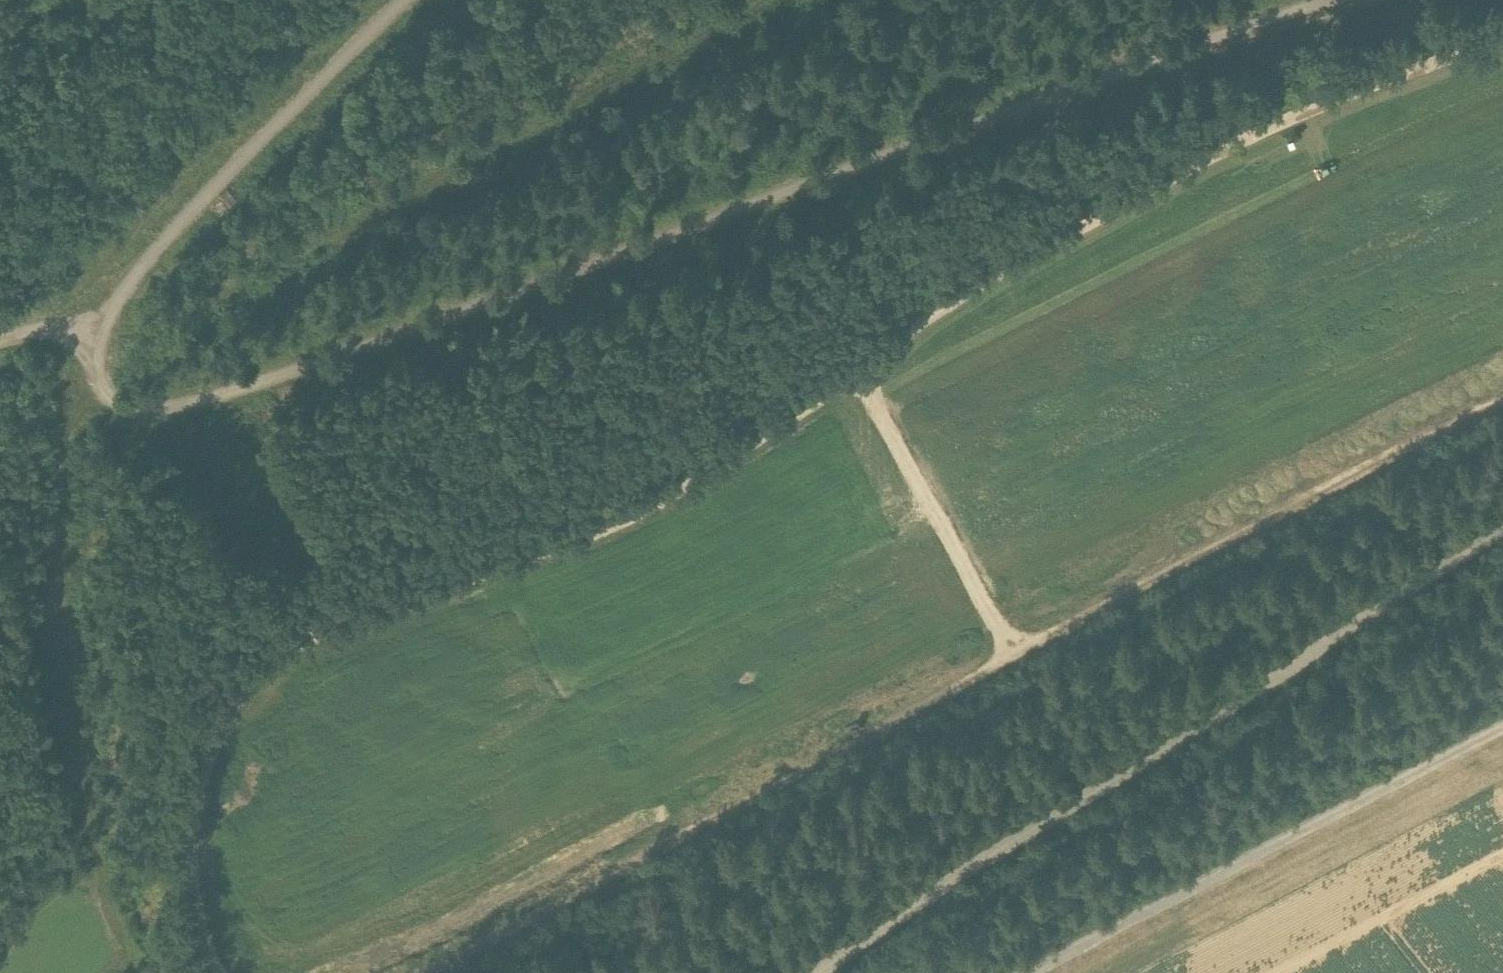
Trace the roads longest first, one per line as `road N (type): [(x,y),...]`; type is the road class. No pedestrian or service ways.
road 1 (track): [(219,972),(190,910),(192,816),(217,735),(270,660),(350,615),(596,526),(761,436),(1013,268),(1323,104),(1502,41)]
road 2 (track): [(1349,0),(797,205),(504,298),(208,409),(153,419),(117,408),(91,371)]
road 3 (track): [(1502,410),(423,972)]
road 4 (track): [(816,972),(1502,544)]
road 5 (track): [(91,371),(60,462),(66,704),(101,922)]
road 6 (track): [(1502,729),(1033,972)]
road 7 (track): [(91,371),(121,300),(172,237),(415,0)]
road 8 (track): [(881,352),(872,398),(991,633),(1022,661)]

